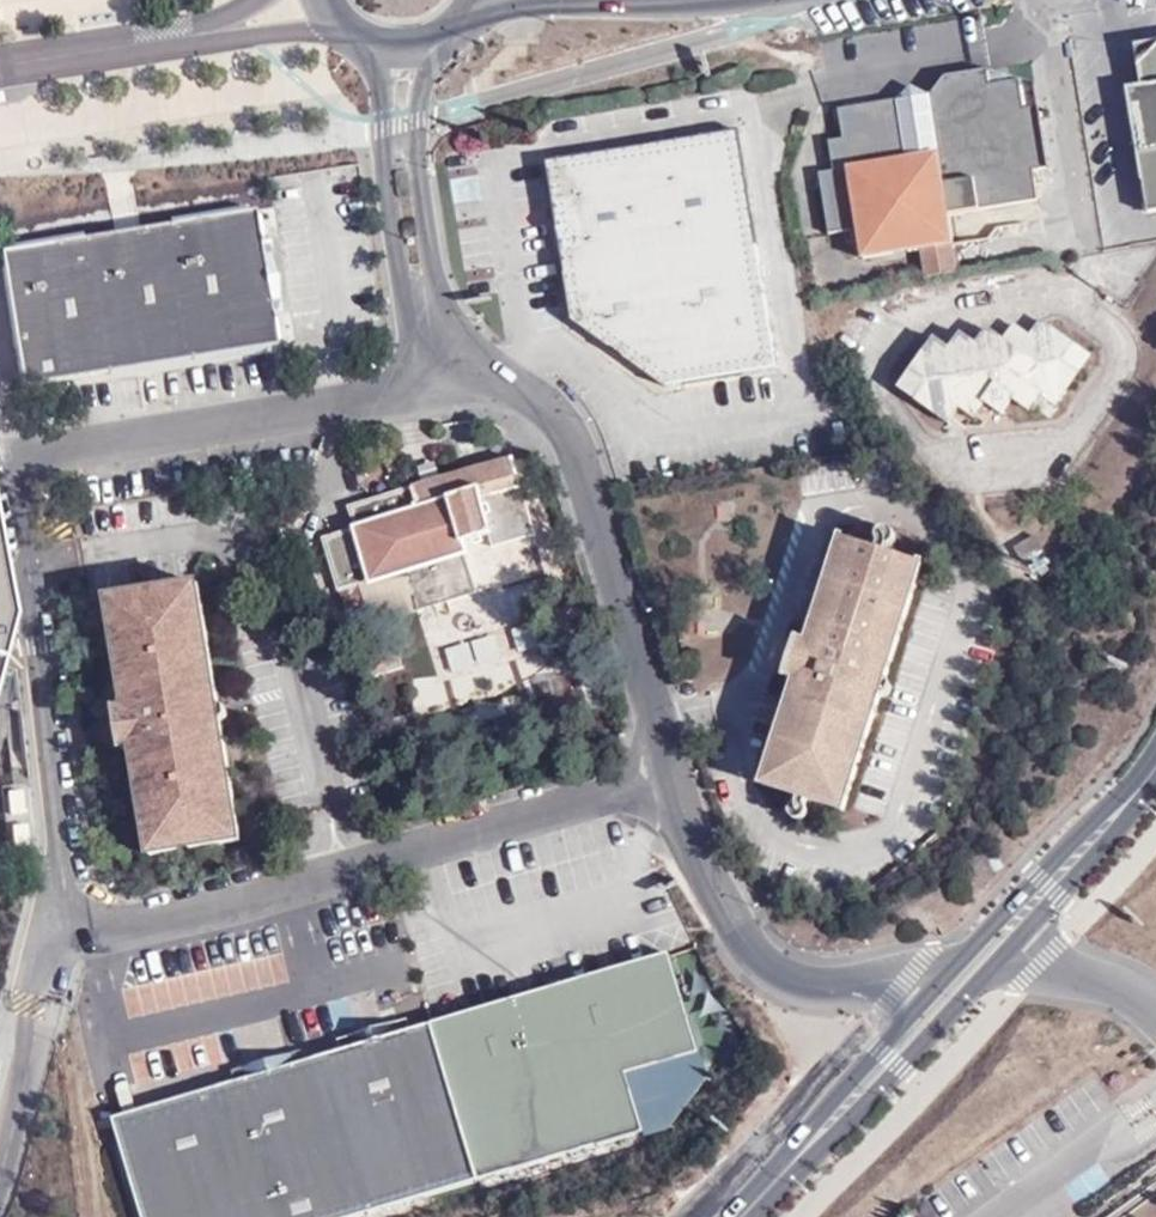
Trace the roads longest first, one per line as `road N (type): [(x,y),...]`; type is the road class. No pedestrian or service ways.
road 1 (unclassified): [(449,356),(544,403),(569,427),(671,774),(733,926),(756,957),(813,986),(889,978),(928,993)]
road 2 (secondary): [(786,1169),(901,1065),(1060,893),(1142,784)]
road 3 (unclassified): [(449,356),(399,385),(7,457)]
road 4 (unclassified): [(369,41),(382,79),(400,273),(436,334)]
road 5 (secondary): [(1142,784),(1037,873),(928,993)]
road 6 (unclassified): [(436,334),(418,154),(428,40)]
road 7 (secondary): [(928,993),(786,1169)]
road 8 (unclassified): [(543,0),(681,0)]

